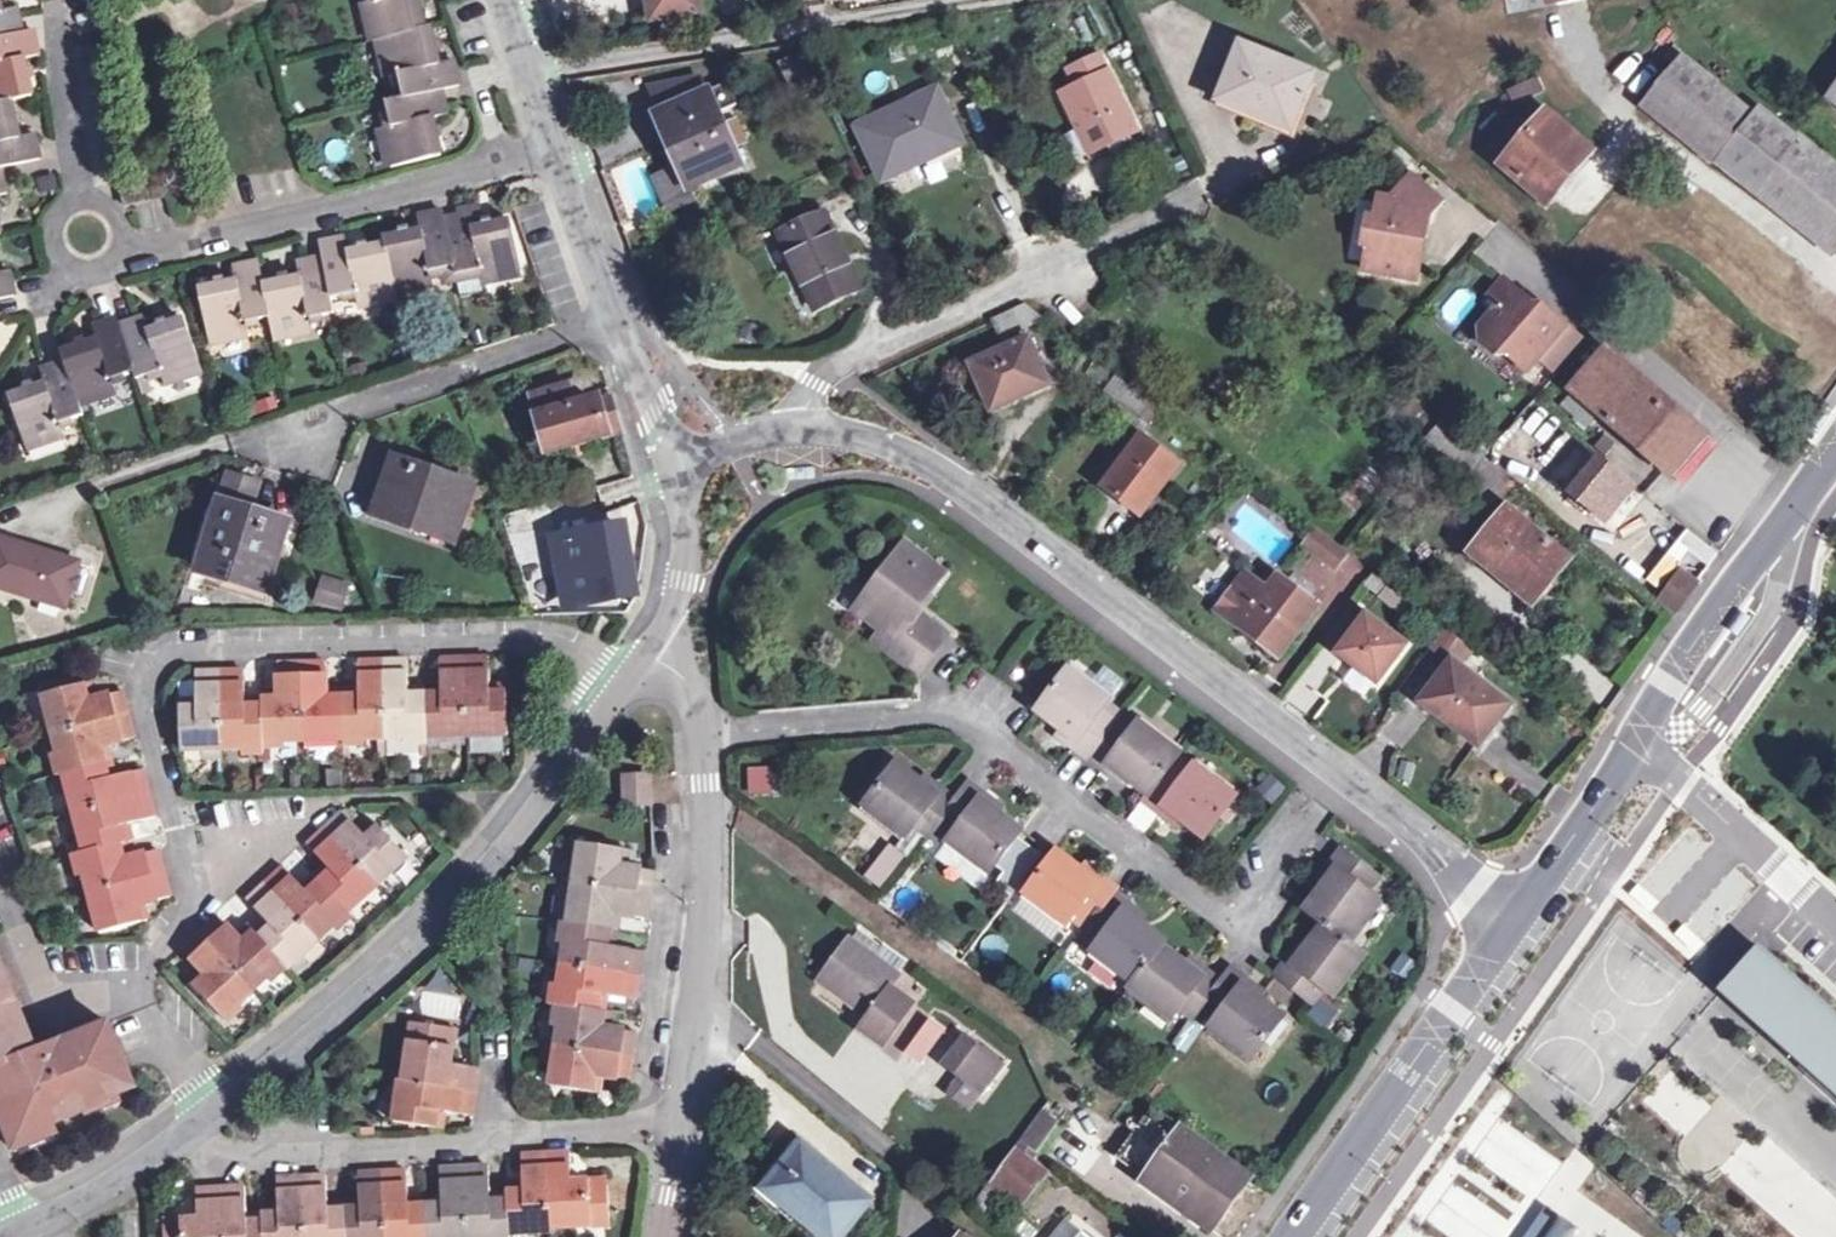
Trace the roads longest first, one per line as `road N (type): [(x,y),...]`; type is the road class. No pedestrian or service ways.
road 1 (residential): [(10,1236),(201,1117),(304,1037),(432,918),(619,677),(671,626)]
road 2 (residential): [(703,736),(960,715),(1232,923),(1337,775)]
road 3 (residential): [(680,468),(728,441),(788,429),(824,431),(951,470),(1337,775)]
road 4 (residential): [(52,17),(83,237),(133,256),(550,144)]
road 5 (residential): [(666,1236),(711,856),(703,736)]
road 6 (secondary): [(1291,1236),(1516,919)]
road 7 (secondary): [(1637,746),(1666,685),(1835,448)]
road 8 (residential): [(680,468),(550,144)]
road 9 (unclassified): [(1835,926),(1689,785),(1637,746)]
road 10 (residential): [(636,1127),(671,887)]
road 11 (residential): [(1337,775),(1467,889),(1516,919)]
road 12 (secondary): [(1516,919),(1637,746)]
road 13 (residential): [(671,626),(682,579),(680,468)]
road 14 (residential): [(550,144),(500,0)]

